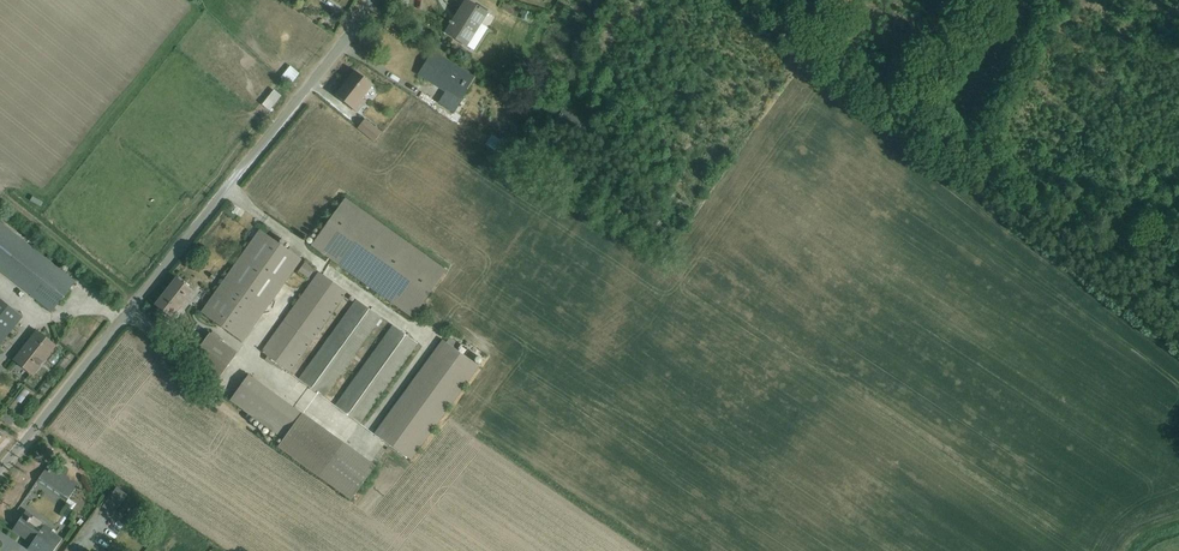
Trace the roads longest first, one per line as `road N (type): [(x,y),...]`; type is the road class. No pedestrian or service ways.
road 1 (residential): [(0,467),(373,0)]
road 2 (track): [(1178,327),(783,40)]

